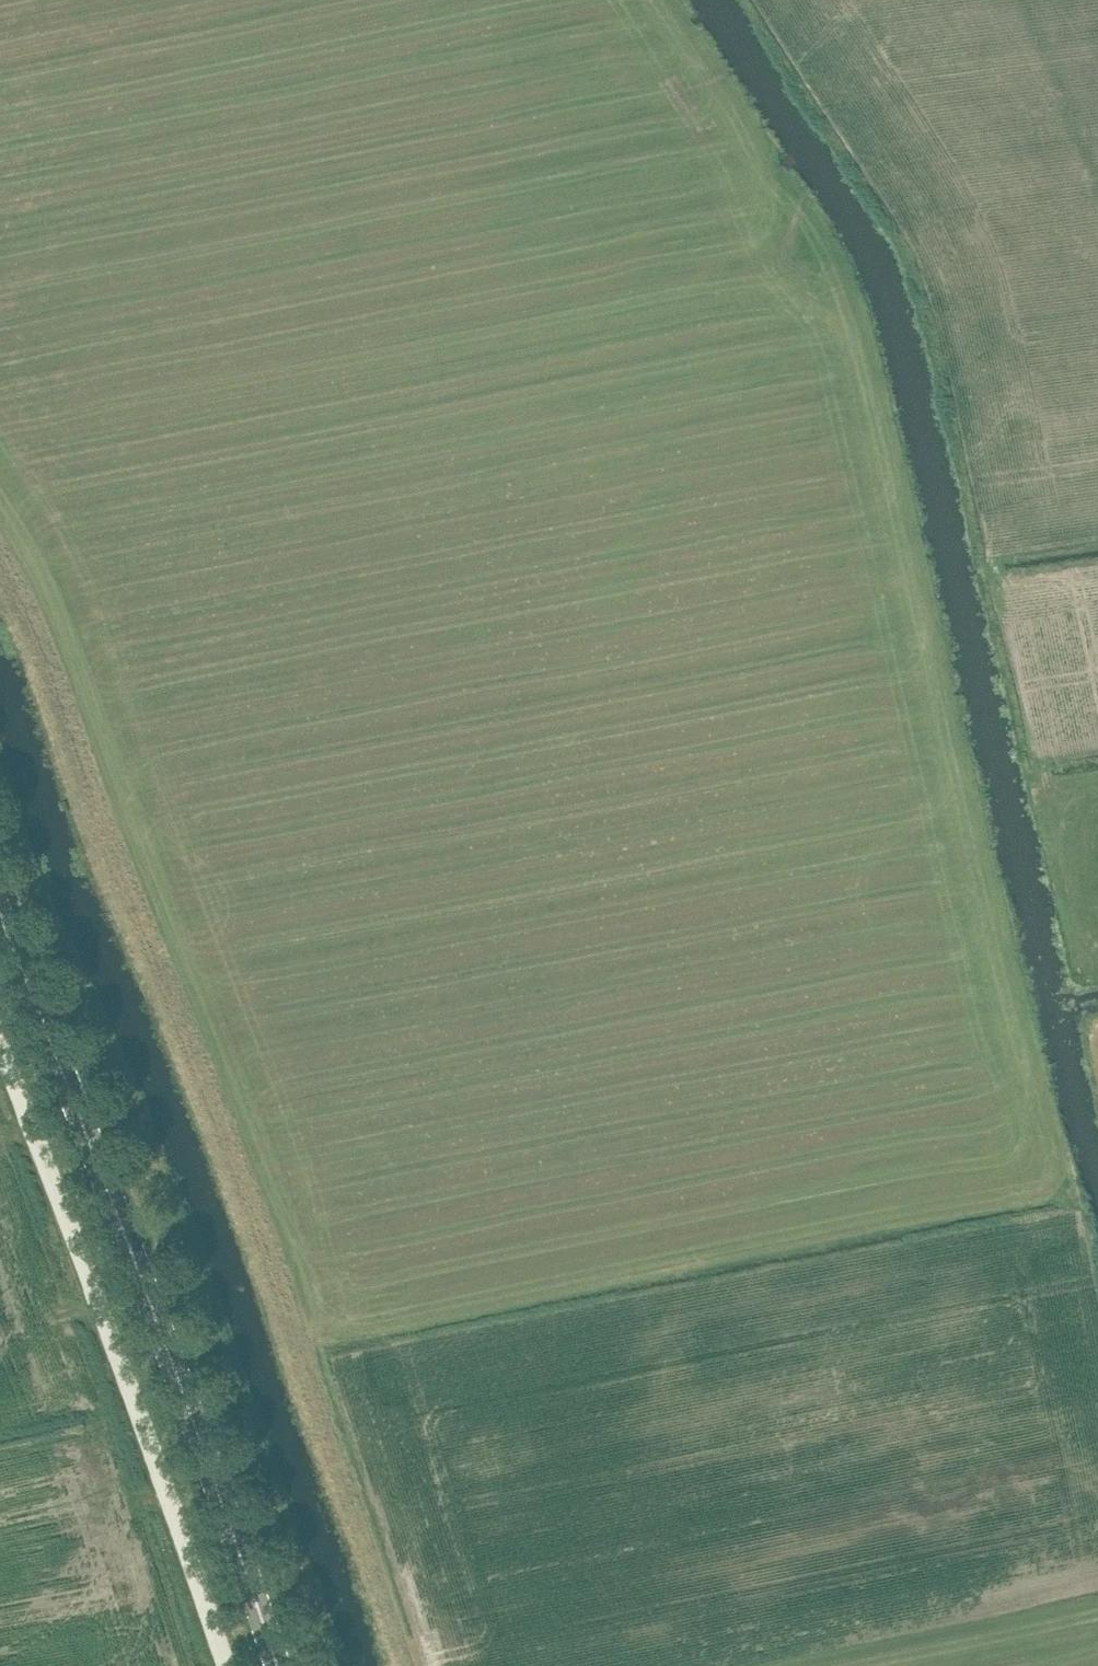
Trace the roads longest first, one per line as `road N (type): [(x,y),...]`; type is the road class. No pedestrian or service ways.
road 1 (tertiary): [(277,1665),(126,1238),(0,917)]
road 2 (unclassified): [(226,1665),(0,1045)]

